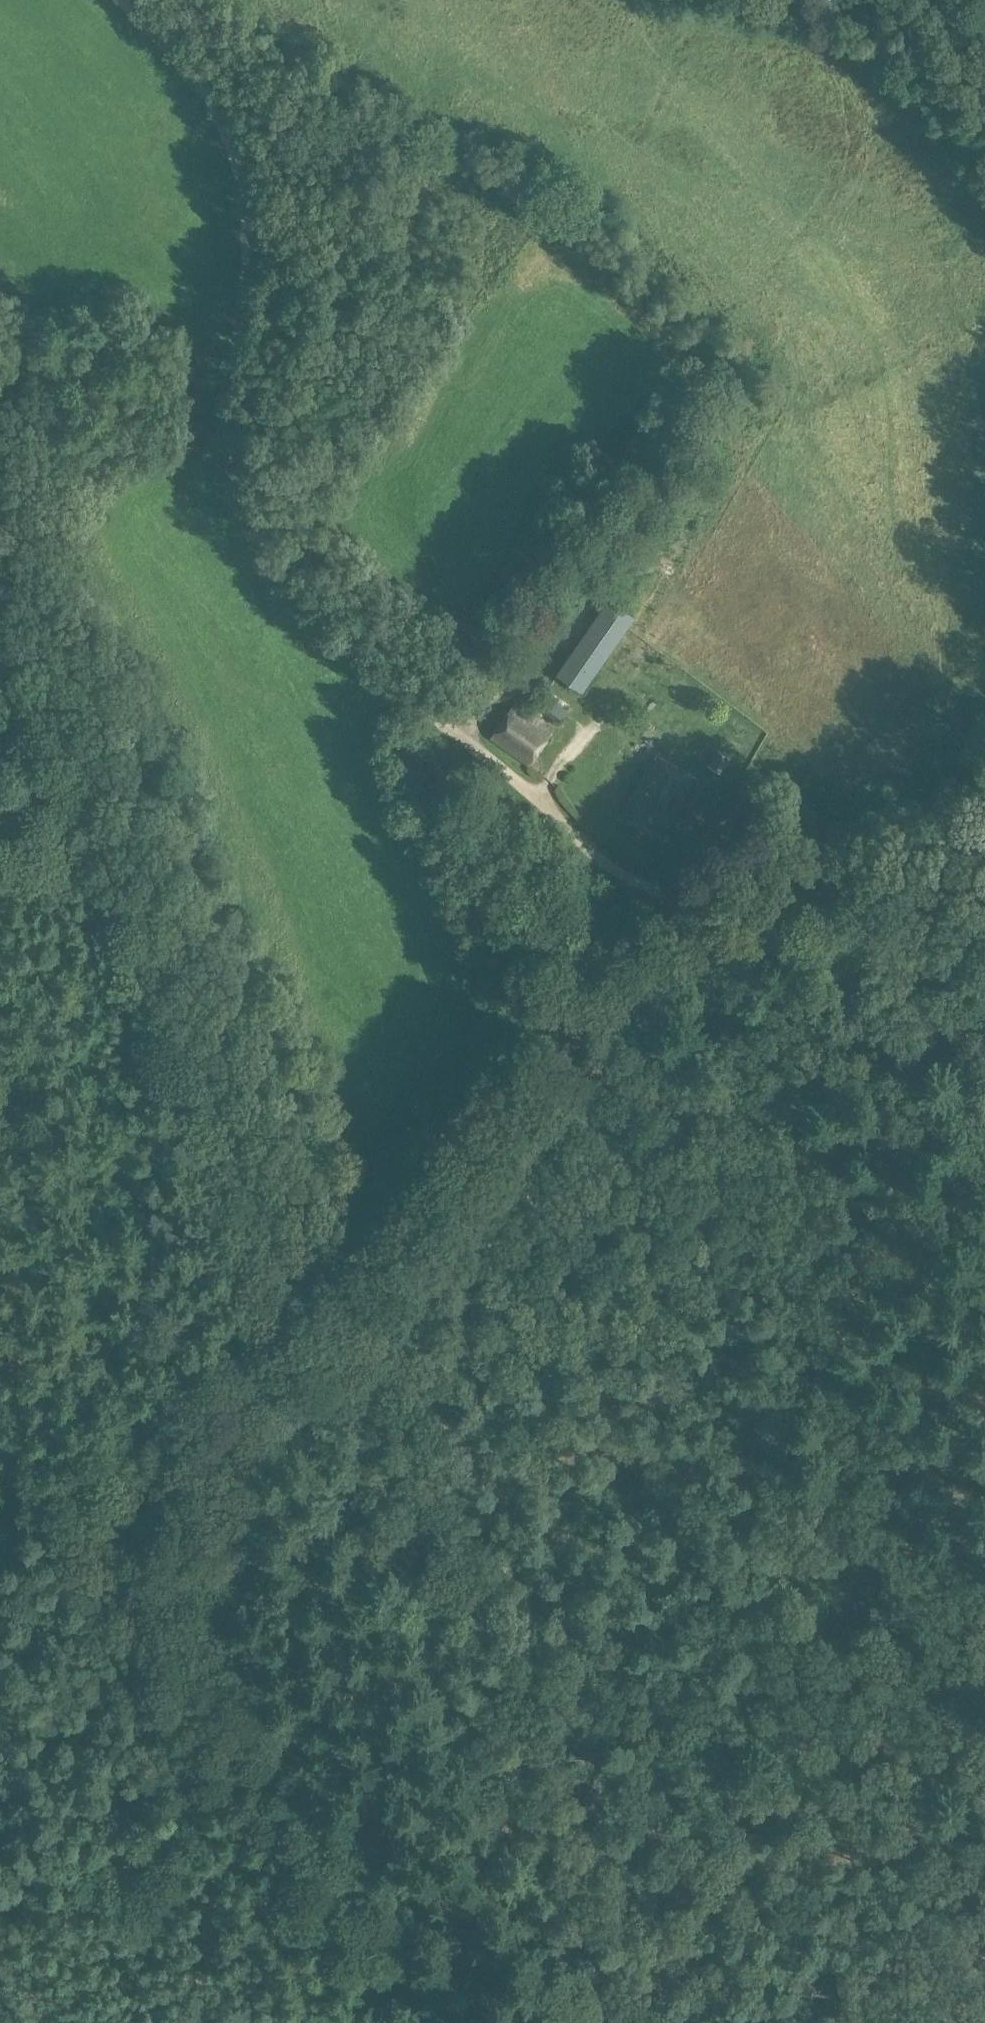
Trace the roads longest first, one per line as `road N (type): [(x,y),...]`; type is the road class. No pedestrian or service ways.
road 1 (track): [(114,0),(198,93),(239,175),(247,254),(223,428),(228,478),(244,522),(291,590),(369,667),(459,730),(584,844),(697,899),(930,885),(984,844)]
road 2 (track): [(422,2022),(193,1655),(183,1625),(238,1378),(35,1492)]
road 3 (track): [(238,1378),(289,1345),(401,1239),(401,1215),(375,1163)]
road 4 (track): [(534,800),(603,712),(604,698)]

